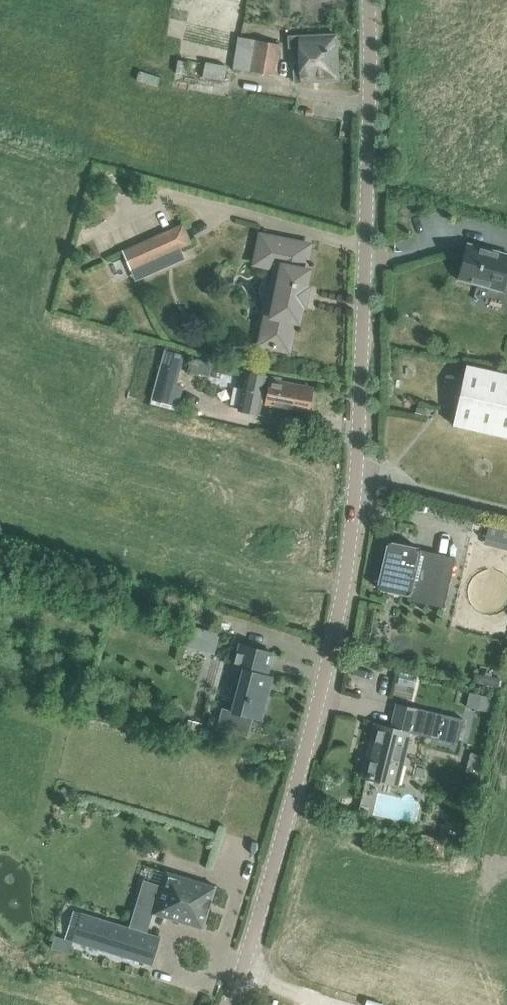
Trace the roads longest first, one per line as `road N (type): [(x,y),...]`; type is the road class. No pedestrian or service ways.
road 1 (unclassified): [(230,1004),(344,592),(359,429),(370,0)]

